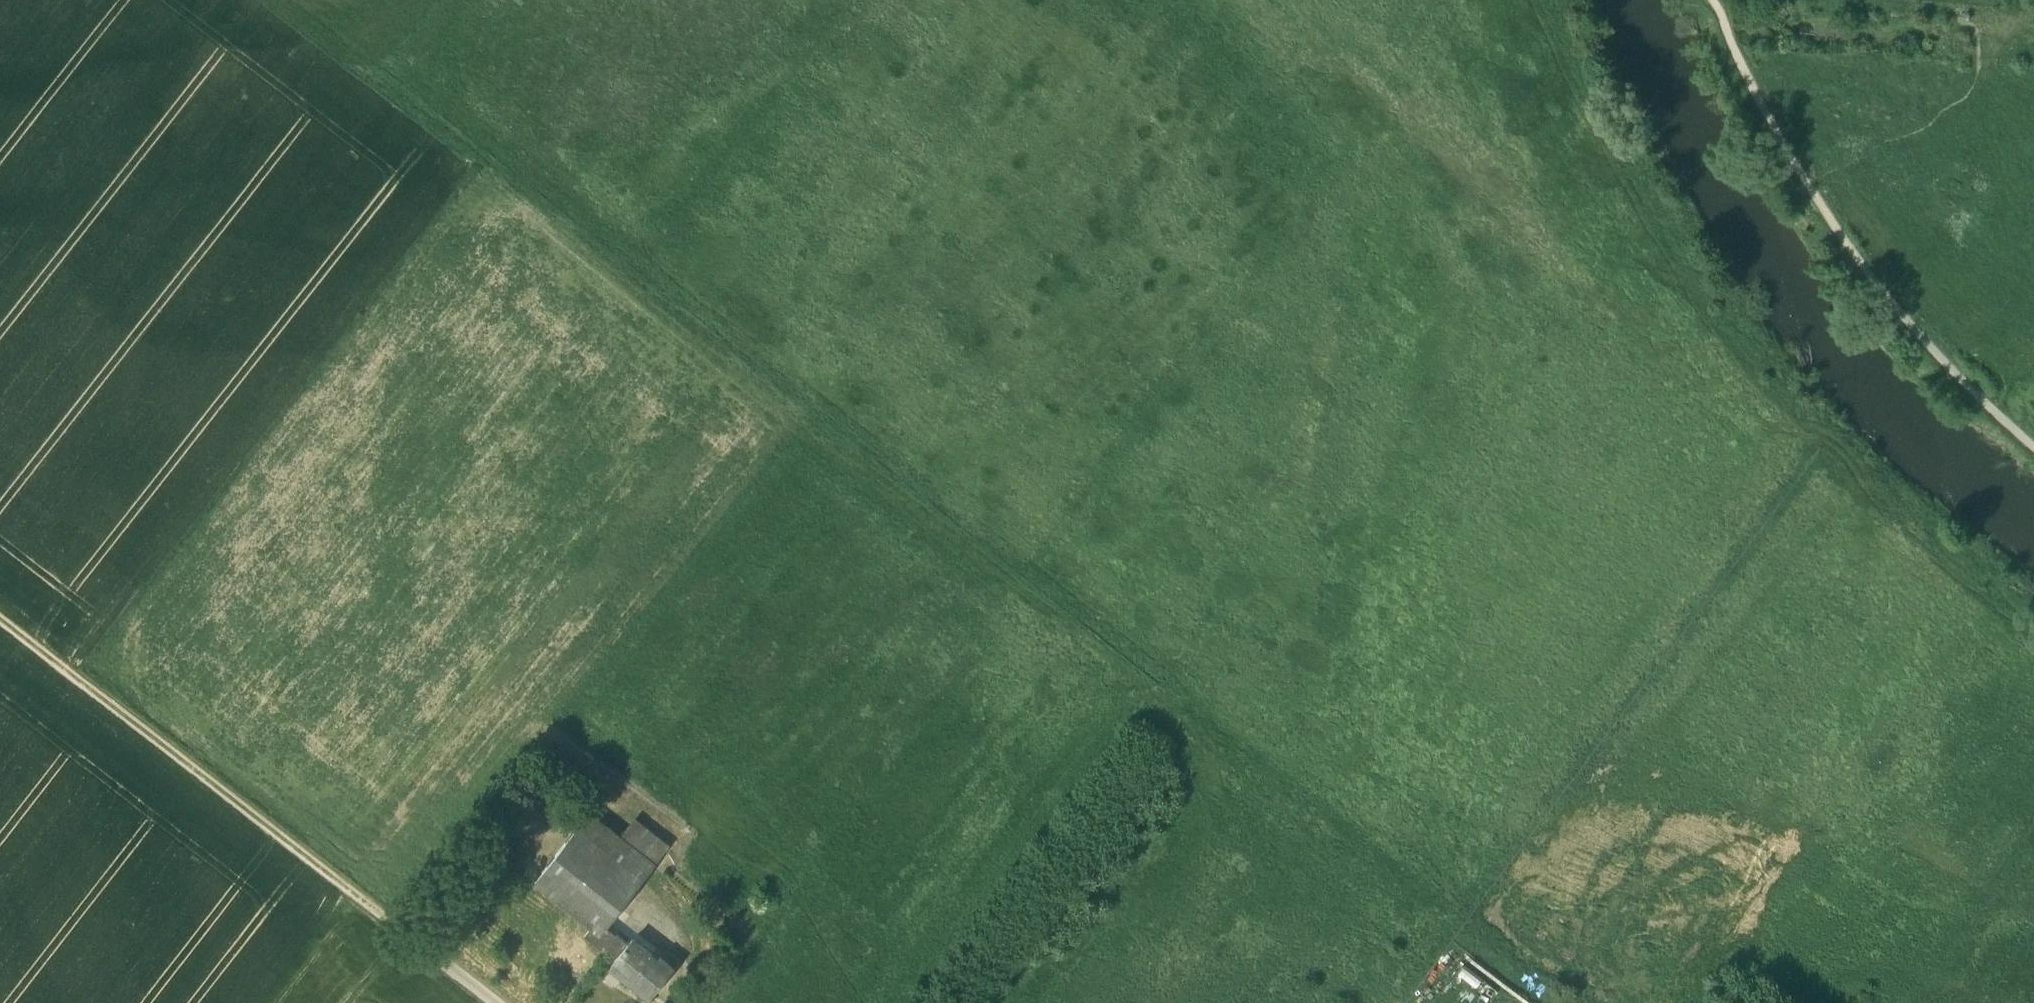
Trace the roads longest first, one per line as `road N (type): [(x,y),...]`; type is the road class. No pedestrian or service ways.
road 1 (track): [(269,0),(1027,594)]
road 2 (track): [(1561,1002),(1027,594)]
road 3 (track): [(1720,0),(1830,205),(1888,290),(2033,444)]
road 4 (track): [(381,911),(0,620)]

